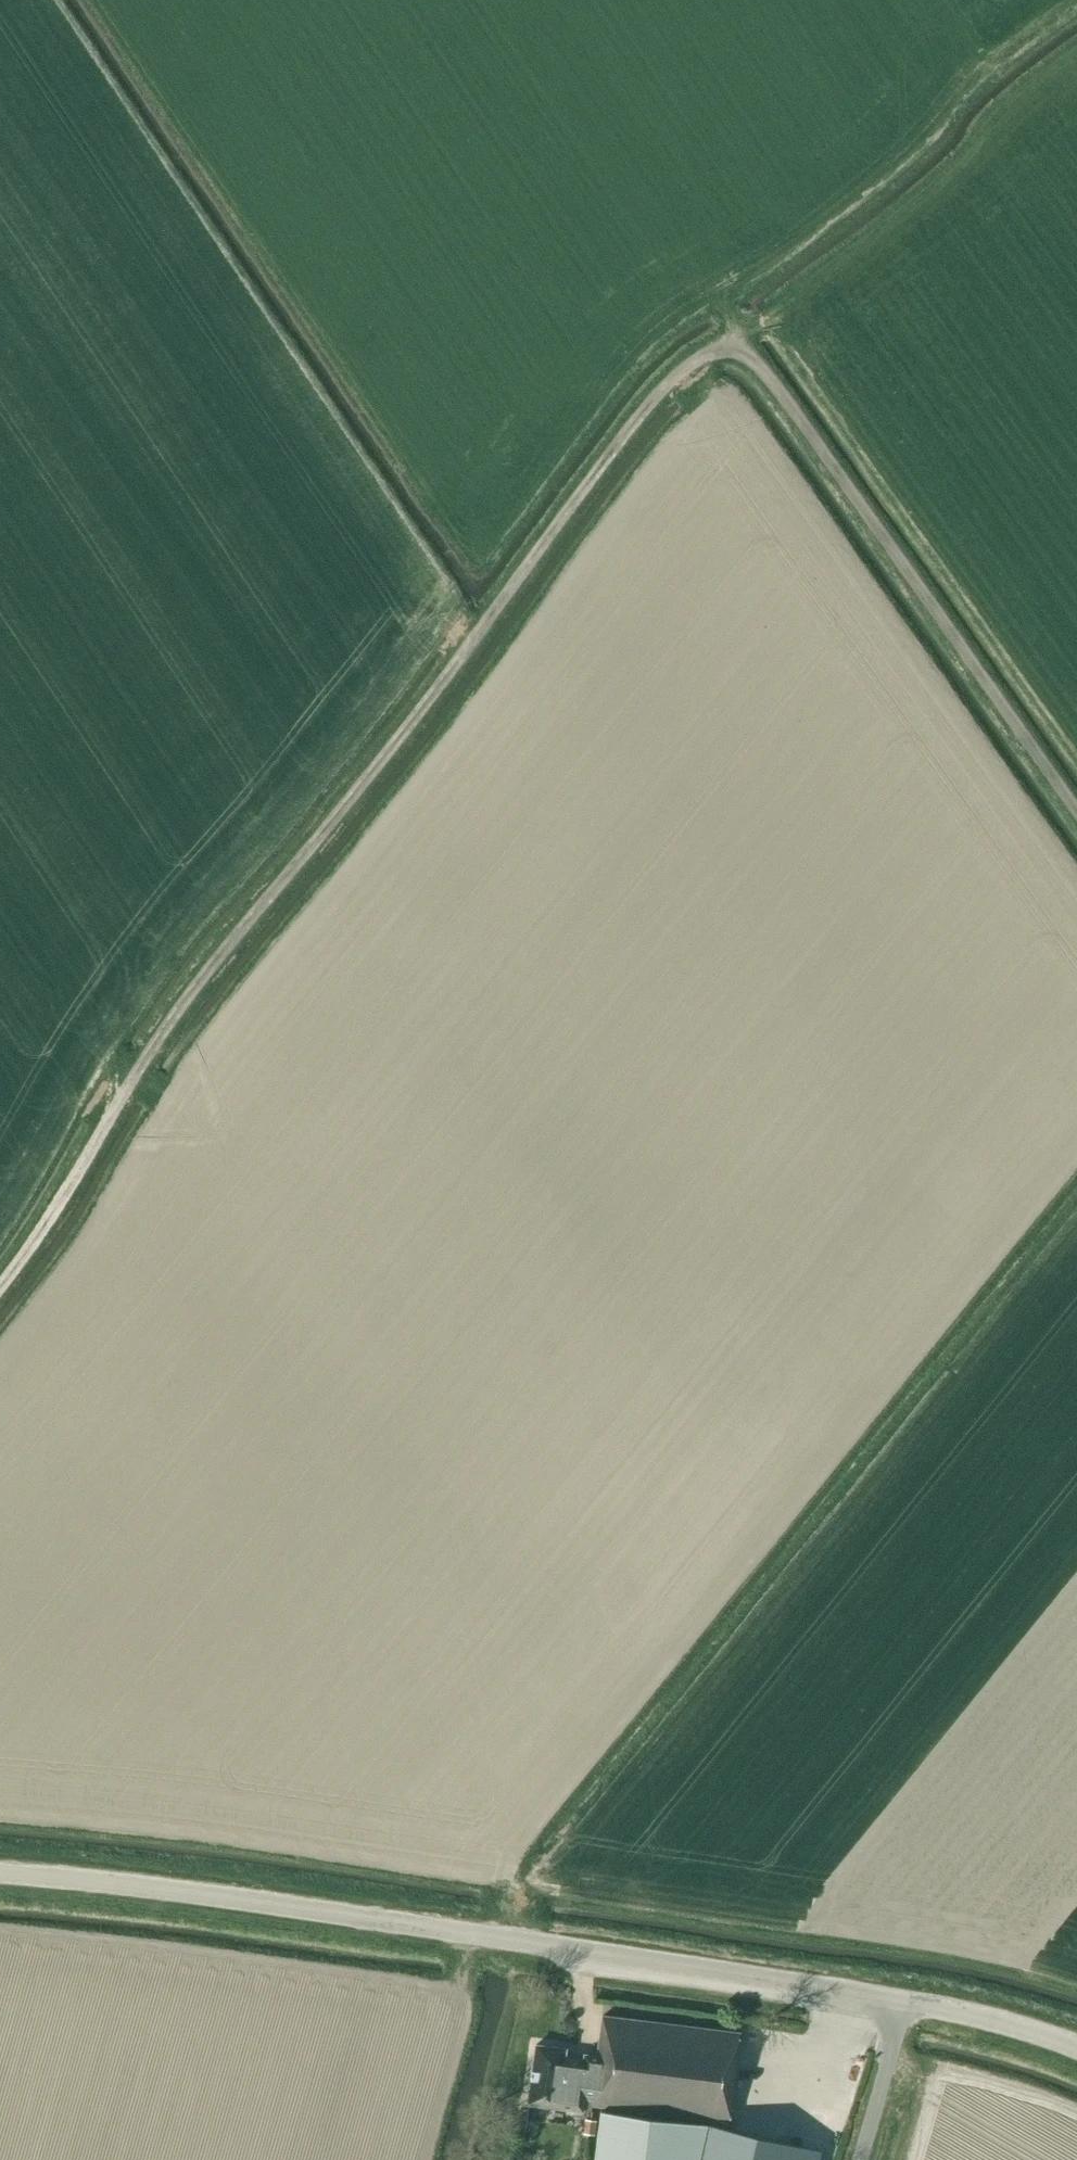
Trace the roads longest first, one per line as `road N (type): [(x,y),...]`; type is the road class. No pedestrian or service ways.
road 1 (track): [(0,1287),(208,971),(386,755),(665,385),(700,357),(731,351),(761,368),(1076,809)]
road 2 (tertiary): [(904,2006),(96,1885),(0,1878)]
road 3 (tertiary): [(1076,2052),(904,2006)]
road 4 (unclassified): [(859,2159),(904,2006)]

